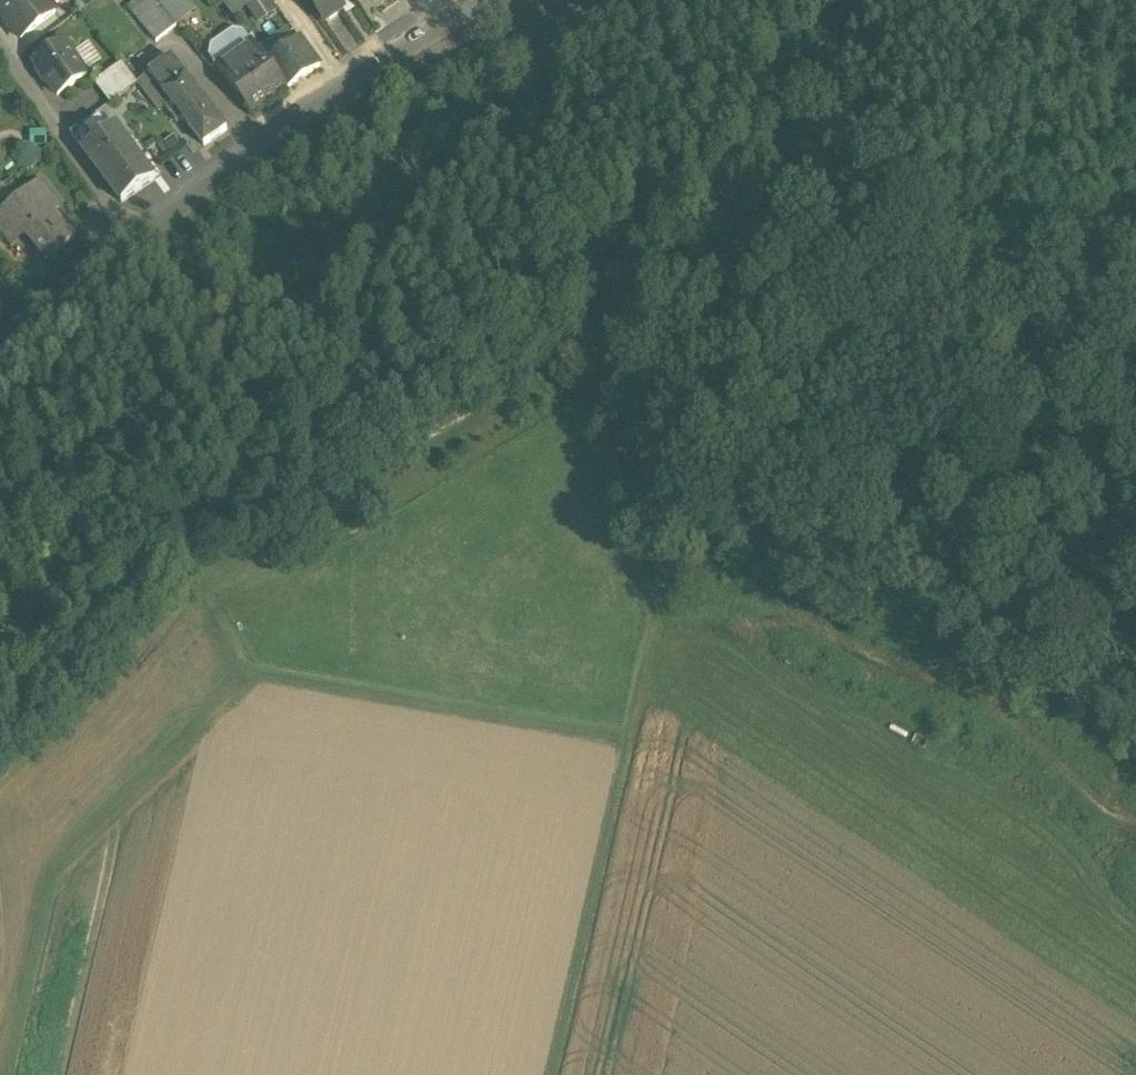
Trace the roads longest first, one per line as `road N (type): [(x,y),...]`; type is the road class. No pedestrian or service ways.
road 1 (track): [(565,1074),(645,712),(658,614),(608,412),(614,372),(642,325),(790,171),(820,78),(818,0)]
road 2 (residential): [(351,85),(97,281),(1,375)]
road 3 (residential): [(478,0),(351,85)]

